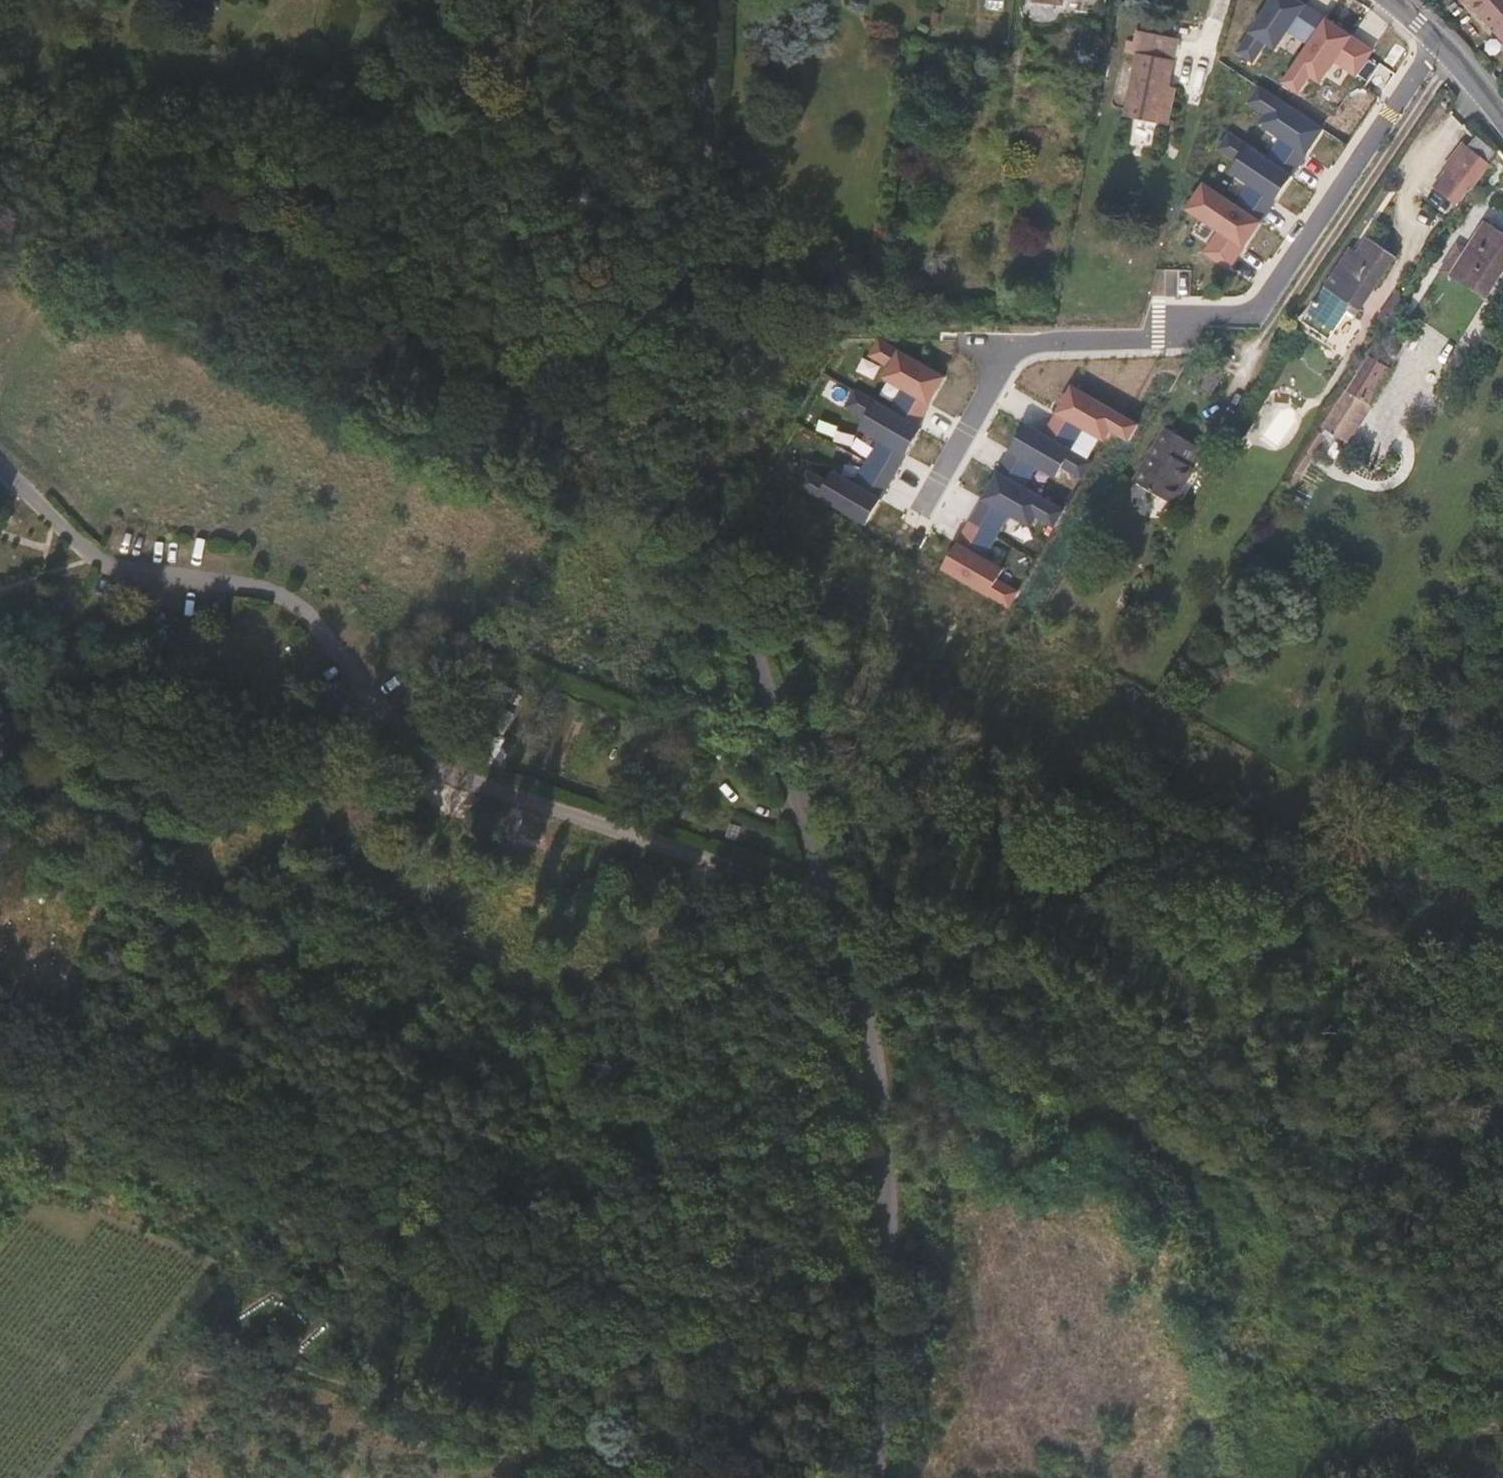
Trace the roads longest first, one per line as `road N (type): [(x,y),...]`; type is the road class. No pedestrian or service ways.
road 1 (secondary): [(693,0),(690,243),(698,429),(729,555),(864,986),(890,1158),(879,1477)]
road 2 (secondary): [(1502,121),(1392,0)]

